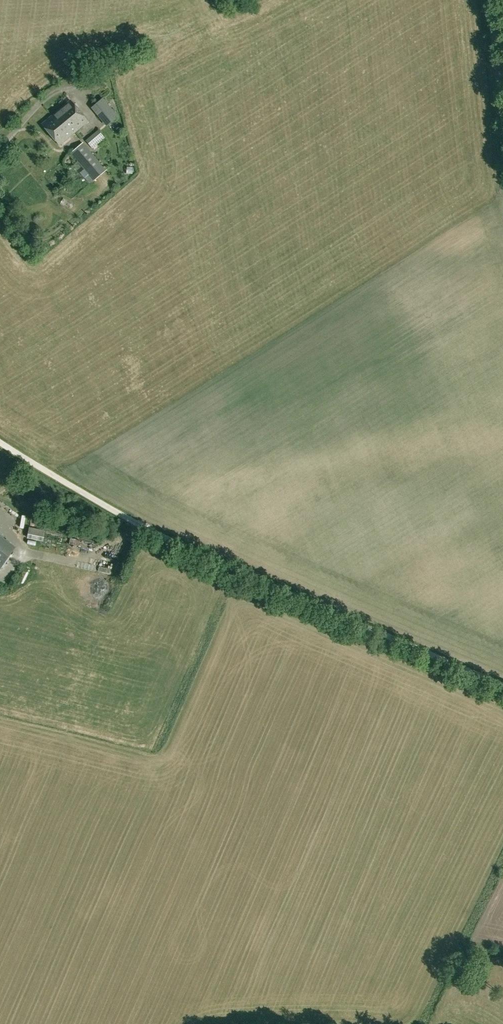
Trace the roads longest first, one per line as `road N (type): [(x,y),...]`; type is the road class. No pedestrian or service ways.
road 1 (unclassified): [(502,677),(179,546),(0,443)]
road 2 (unclassified): [(0,148),(46,97),(96,86)]

